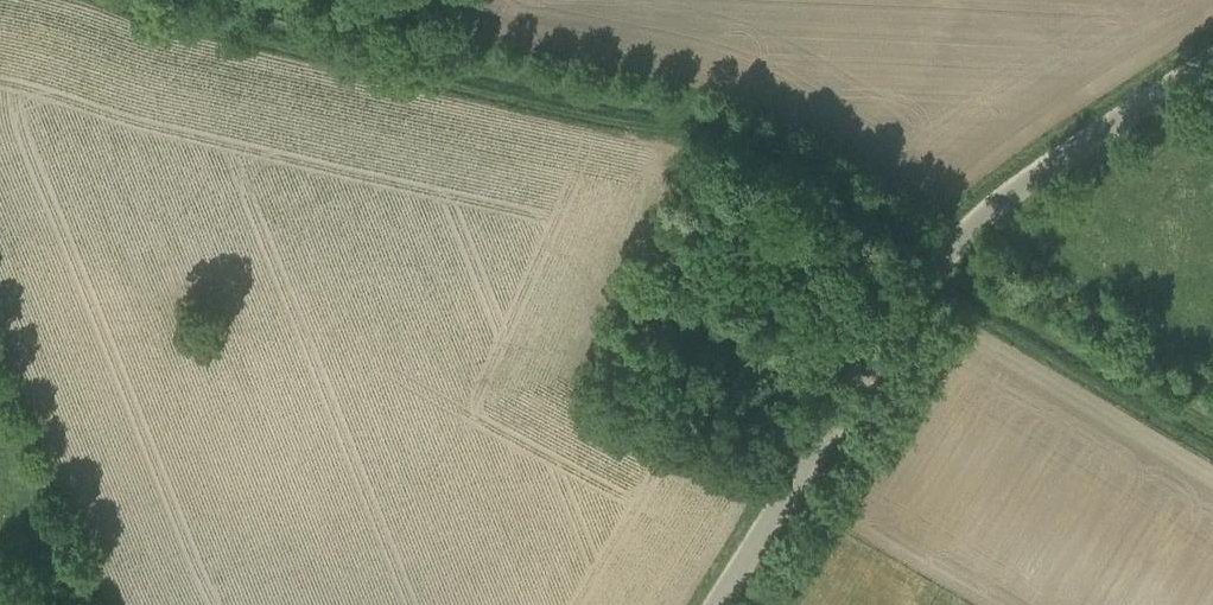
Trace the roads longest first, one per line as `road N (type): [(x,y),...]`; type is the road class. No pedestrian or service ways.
road 1 (unclassified): [(721,604),(889,350),(950,272),(1061,176),(1212,67)]

